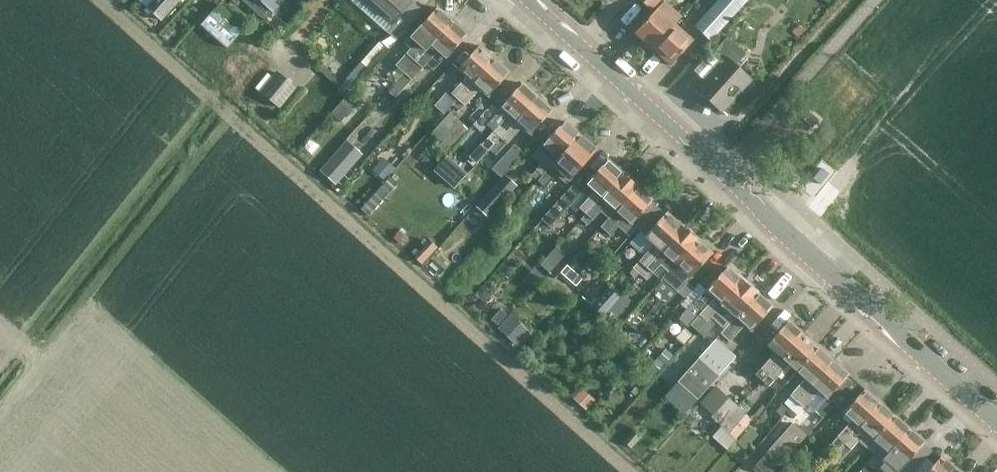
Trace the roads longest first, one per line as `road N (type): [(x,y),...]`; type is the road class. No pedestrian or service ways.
road 1 (tertiary): [(996,423),(524,0)]

